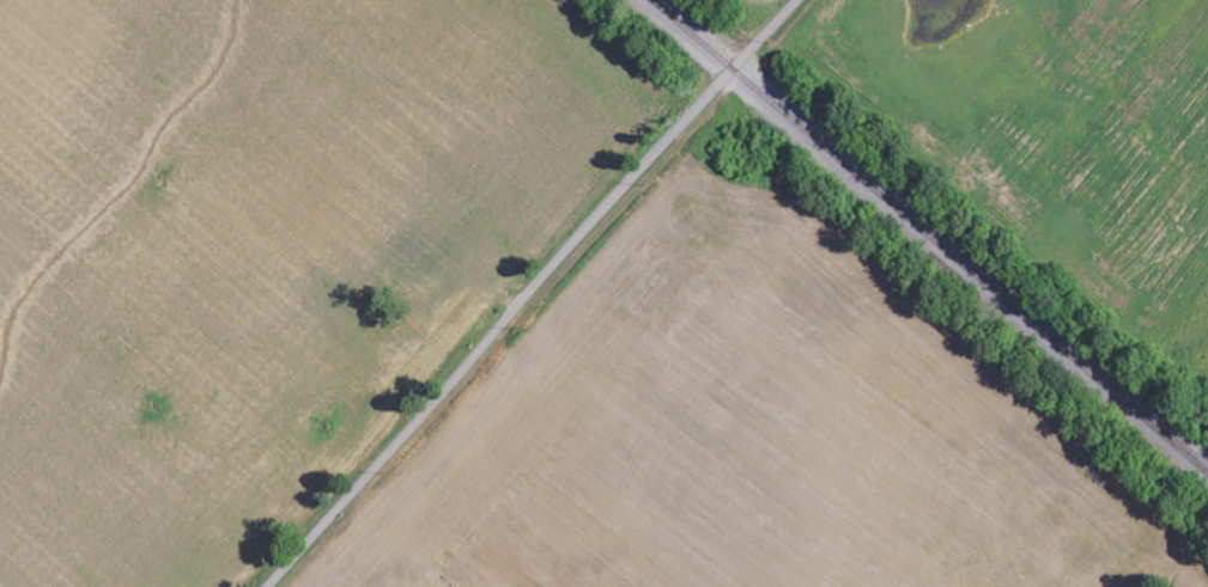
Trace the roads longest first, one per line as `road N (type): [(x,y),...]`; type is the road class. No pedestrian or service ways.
road 1 (residential): [(269,586),(797,0)]

